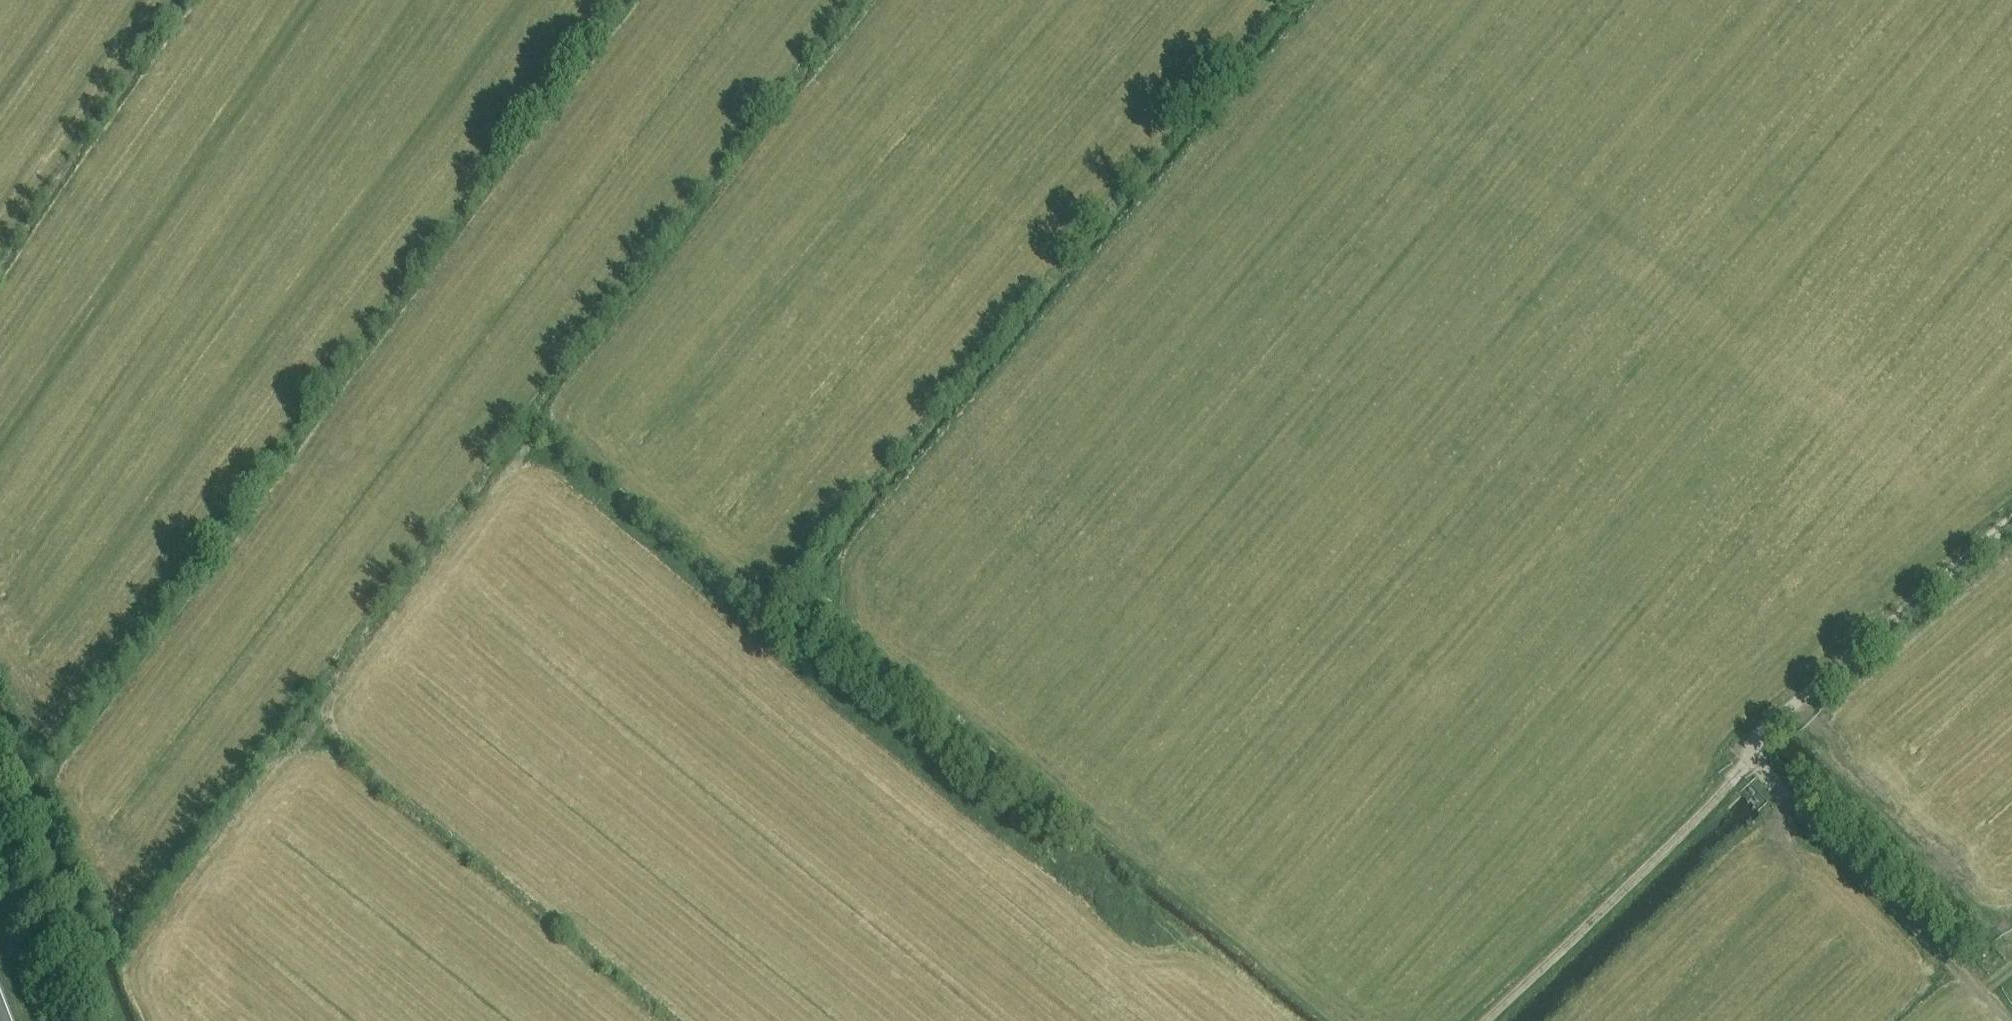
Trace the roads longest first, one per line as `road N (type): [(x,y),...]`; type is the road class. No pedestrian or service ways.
road 1 (track): [(2011,516),(1761,728),(1753,742),(1760,766)]

